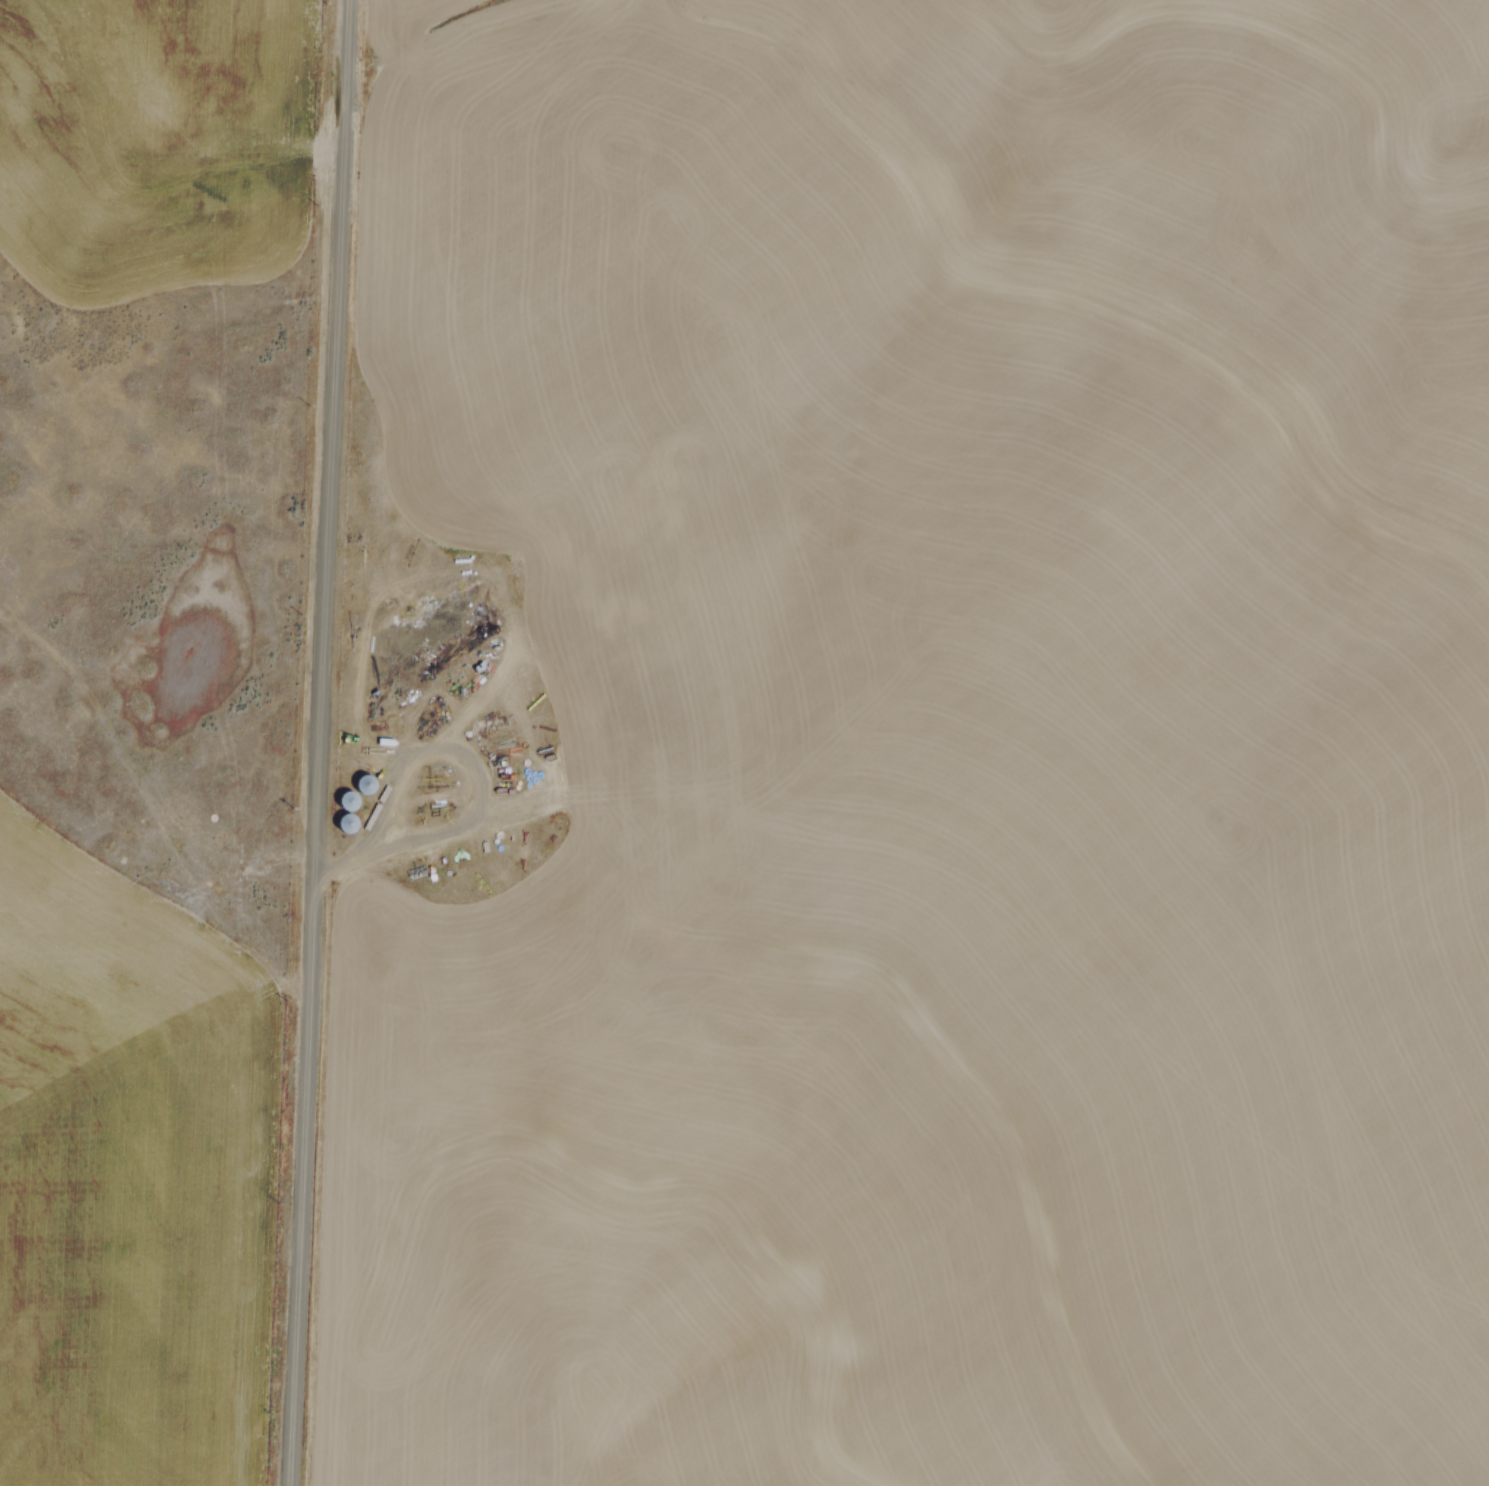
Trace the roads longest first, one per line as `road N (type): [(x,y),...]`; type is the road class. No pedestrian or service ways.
road 1 (residential): [(288,1485),(352,0)]

